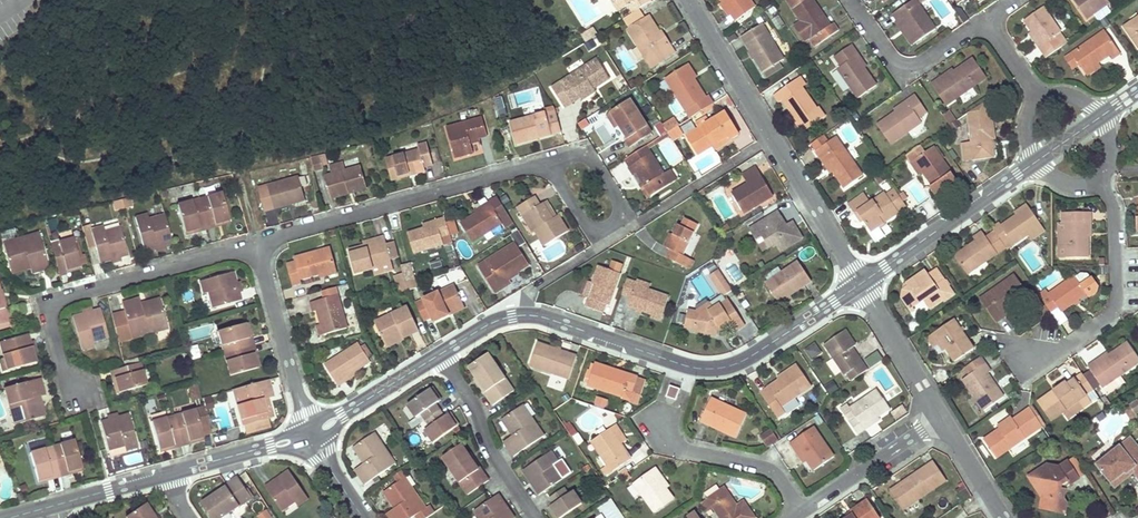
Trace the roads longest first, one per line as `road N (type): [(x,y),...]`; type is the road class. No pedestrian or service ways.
road 1 (residential): [(860,283),(760,351),(715,368),(526,315),(498,319),(441,353)]
road 2 (residential): [(860,283),(688,0)]
road 3 (residential): [(76,389),(50,325),(55,303),(257,246)]
road 4 (residential): [(257,246),(545,164)]
road 5 (residential): [(1096,181),(1113,214),(1114,307),(1062,349),(1032,359)]
road 6 (residential): [(1035,162),(860,283)]
road 7 (residential): [(545,164),(585,223),(603,230),(621,218),(622,206),(590,158),(575,156)]
road 8 (residential): [(257,246),(307,435)]
road 9 (residential): [(441,353),(492,456),(535,517)]
road 10 (residential): [(801,513),(770,471),(668,447),(656,423)]
road 11 (residential): [(801,513),(938,419)]
road 12 (residential): [(171,473),(12,517)]
road 13 (residential): [(441,353),(307,435)]
road 14 (residential): [(938,419),(860,283)]
road 15 (residential): [(307,435),(171,473)]
road 16 (residential): [(1008,517),(938,419)]

